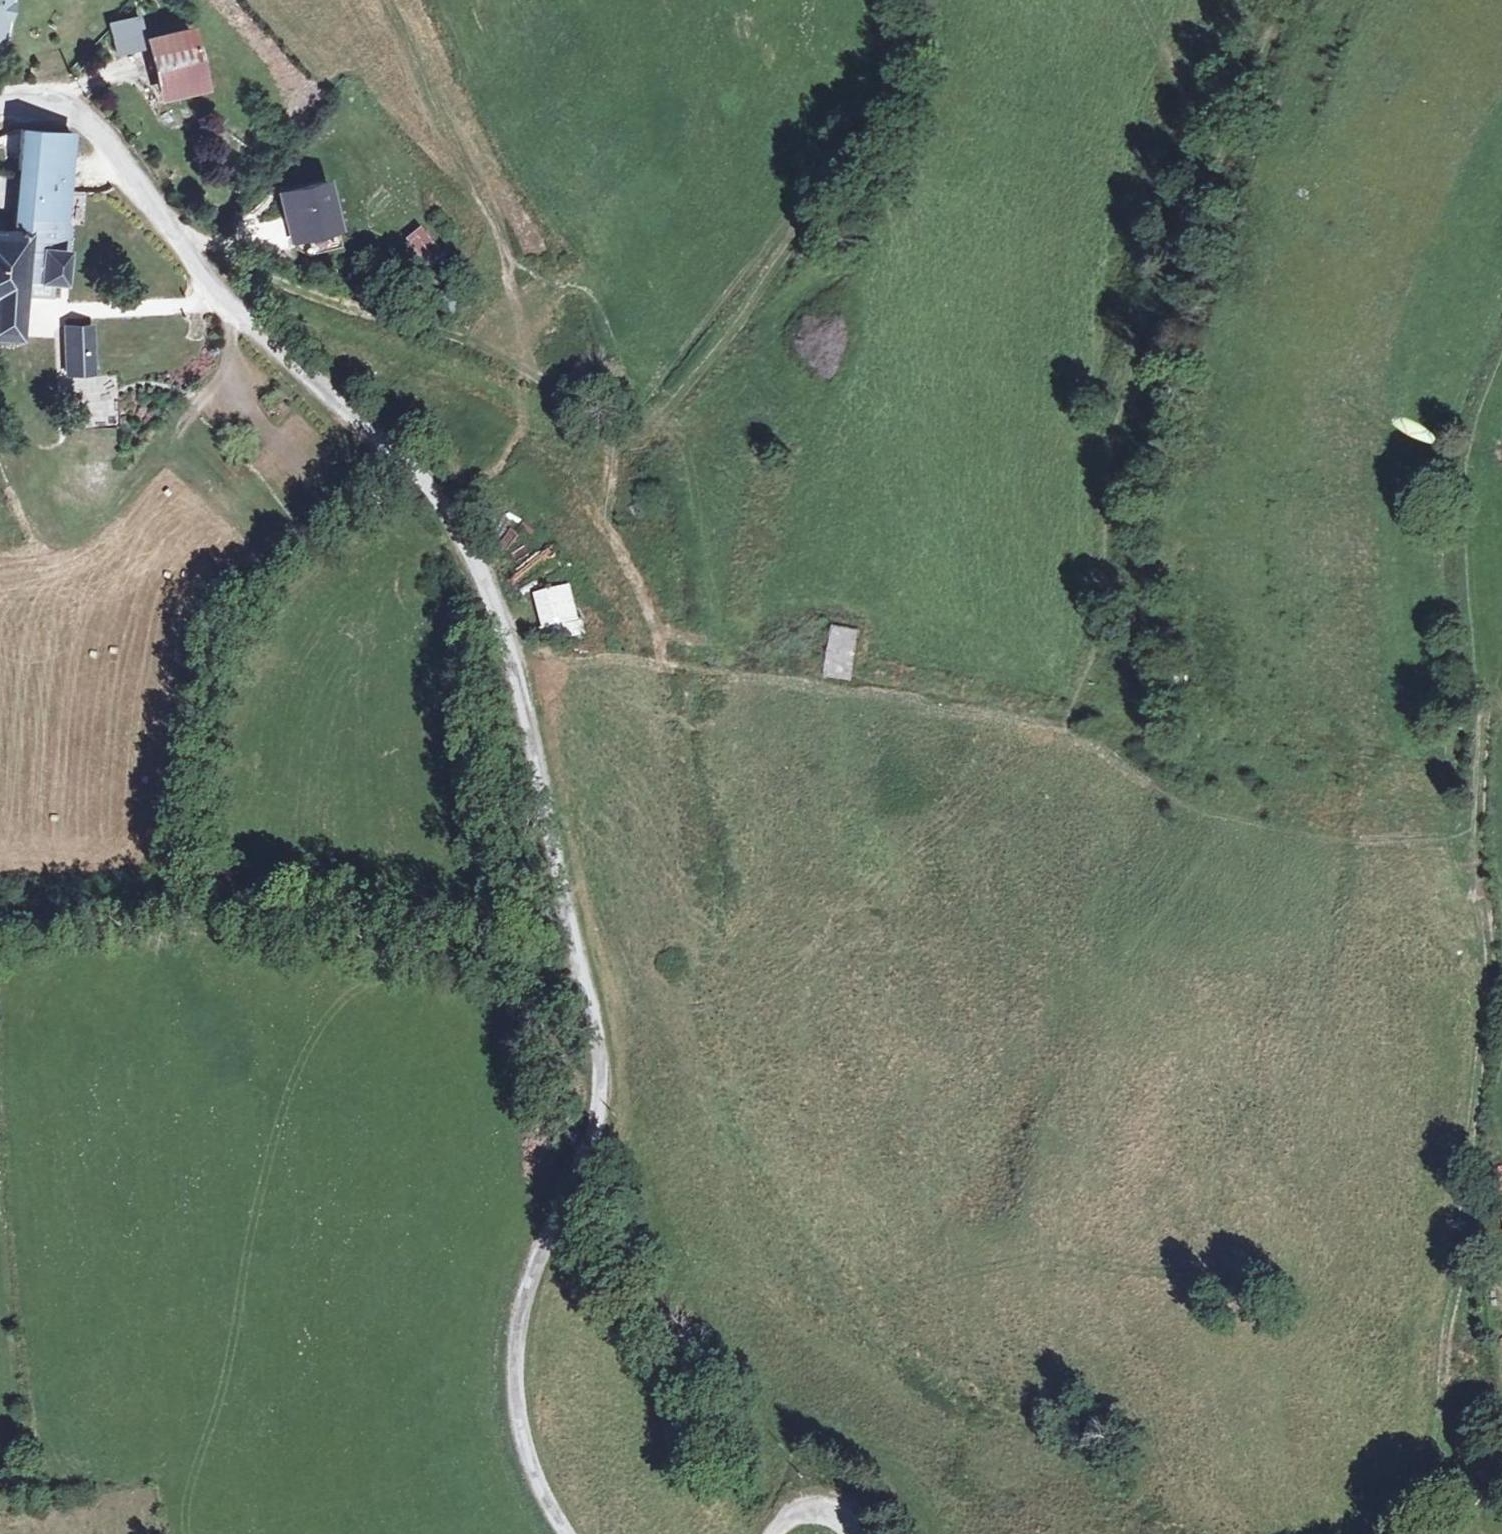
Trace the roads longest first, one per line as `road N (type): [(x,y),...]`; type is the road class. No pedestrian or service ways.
road 1 (residential): [(0,97),(55,103),(87,124),(216,293),(440,503),(512,617),(600,1050),(603,1103),(523,1303),(514,1369),(522,1448),(566,1533)]

